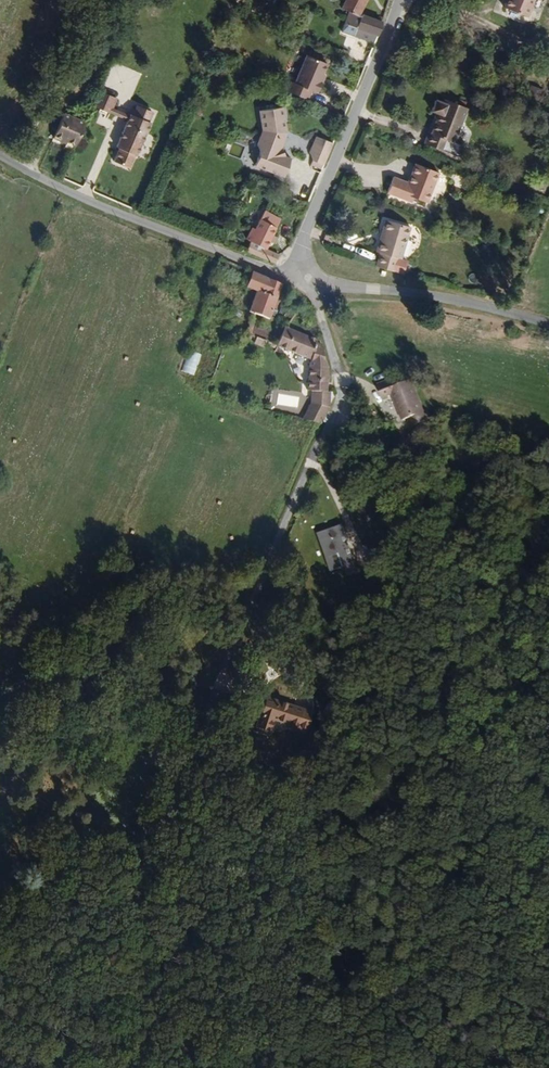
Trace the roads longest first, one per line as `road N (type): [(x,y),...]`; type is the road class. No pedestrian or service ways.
road 1 (track): [(548,940),(379,509),(342,393)]
road 2 (track): [(310,464),(158,836),(135,866)]
road 3 (residential): [(309,278),(135,221),(0,155)]
road 4 (residential): [(399,0),(313,214),(302,248),(309,278)]
road 5 (residential): [(457,303),(309,278)]

